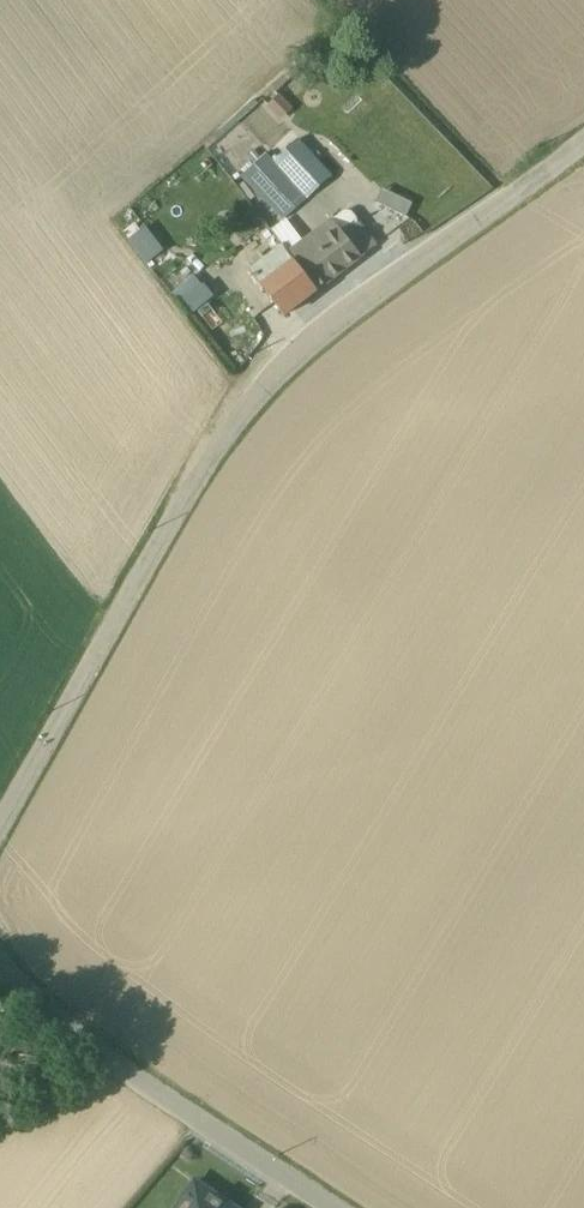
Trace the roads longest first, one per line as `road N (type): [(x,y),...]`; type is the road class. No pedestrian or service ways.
road 1 (unclassified): [(583,145),(344,314),(280,371),(223,443),(0,826)]
road 2 (unclassified): [(0,972),(53,1024),(332,1207)]

